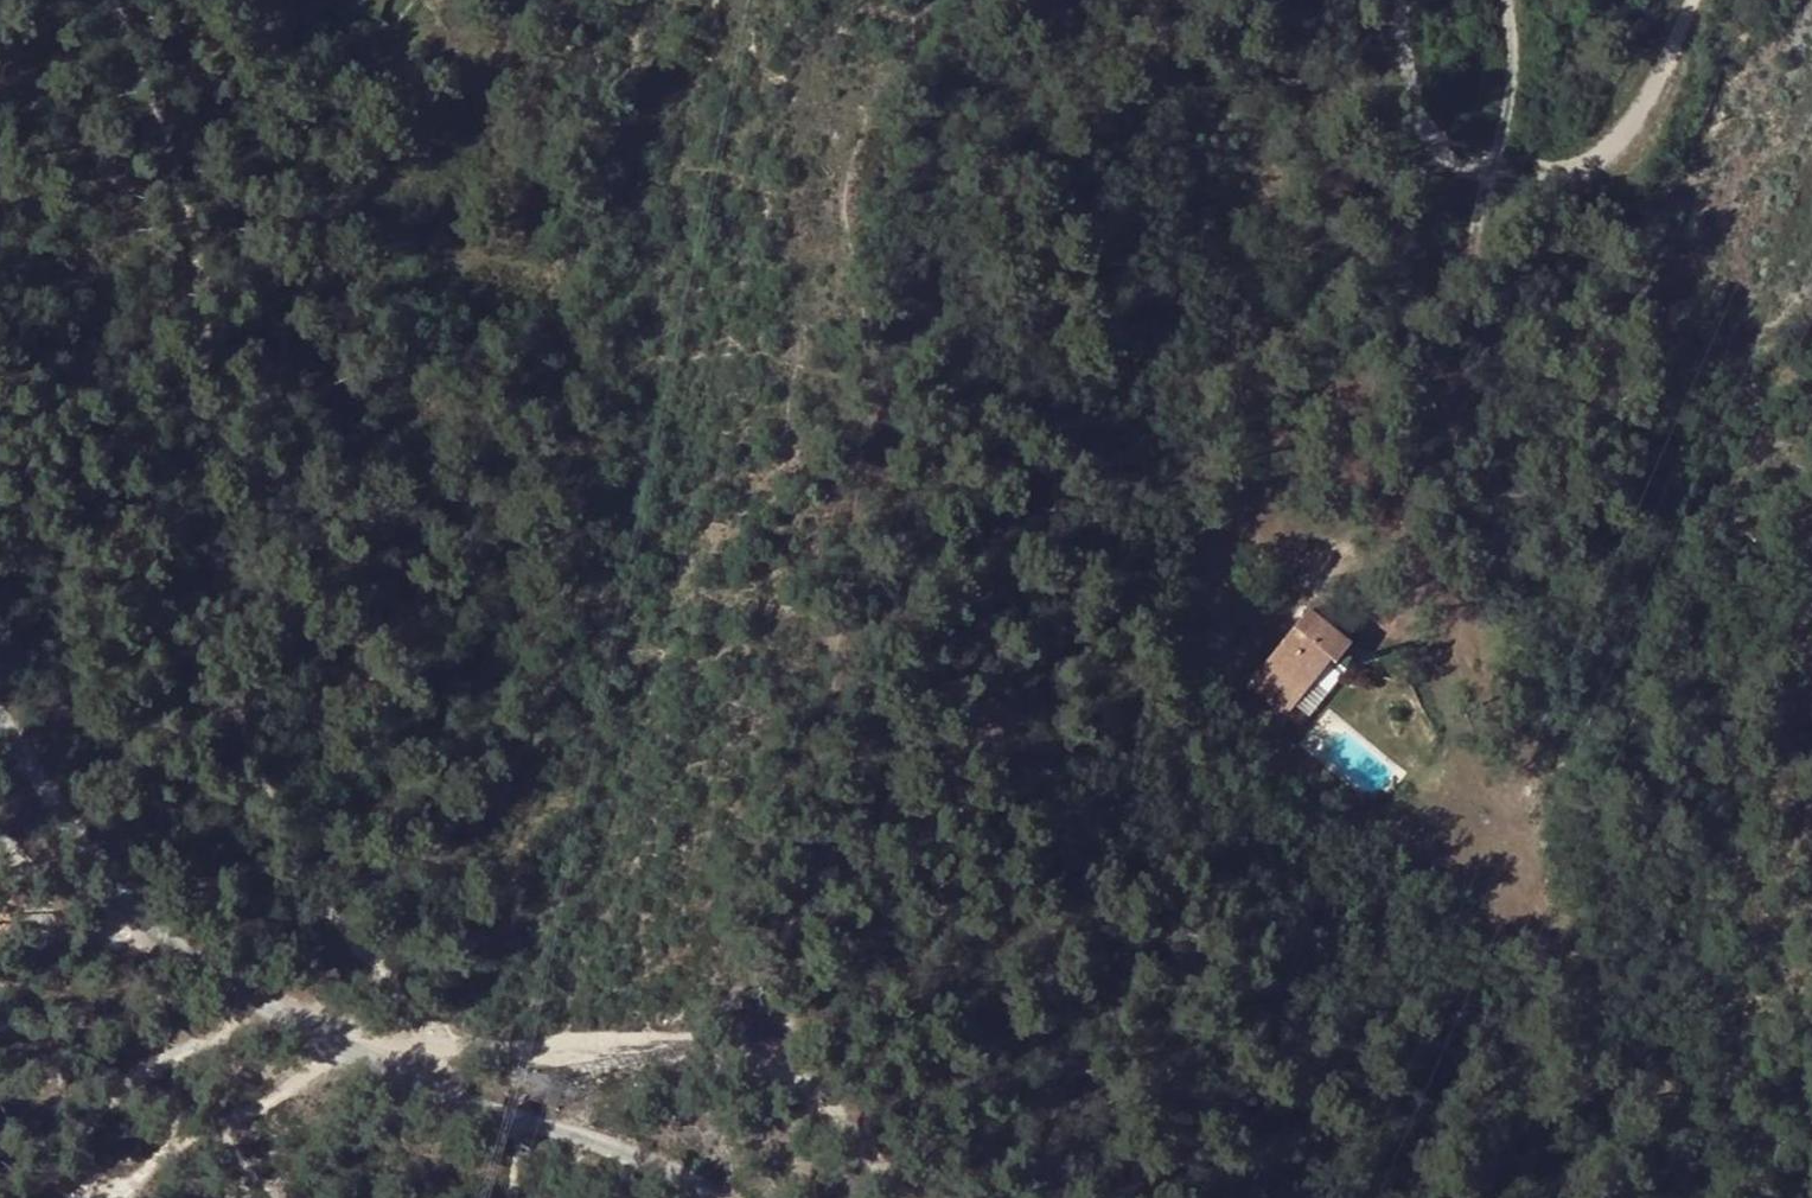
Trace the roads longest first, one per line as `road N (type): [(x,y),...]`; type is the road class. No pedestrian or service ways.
road 1 (track): [(679,1197),(594,1149),(182,1018),(0,730)]
road 2 (track): [(1694,0),(1623,146),(1561,186),(1511,191),(1459,173),(1430,132),(1411,82),(1401,0)]
road 3 (unclassified): [(1463,313),(1513,88),(1506,0)]

